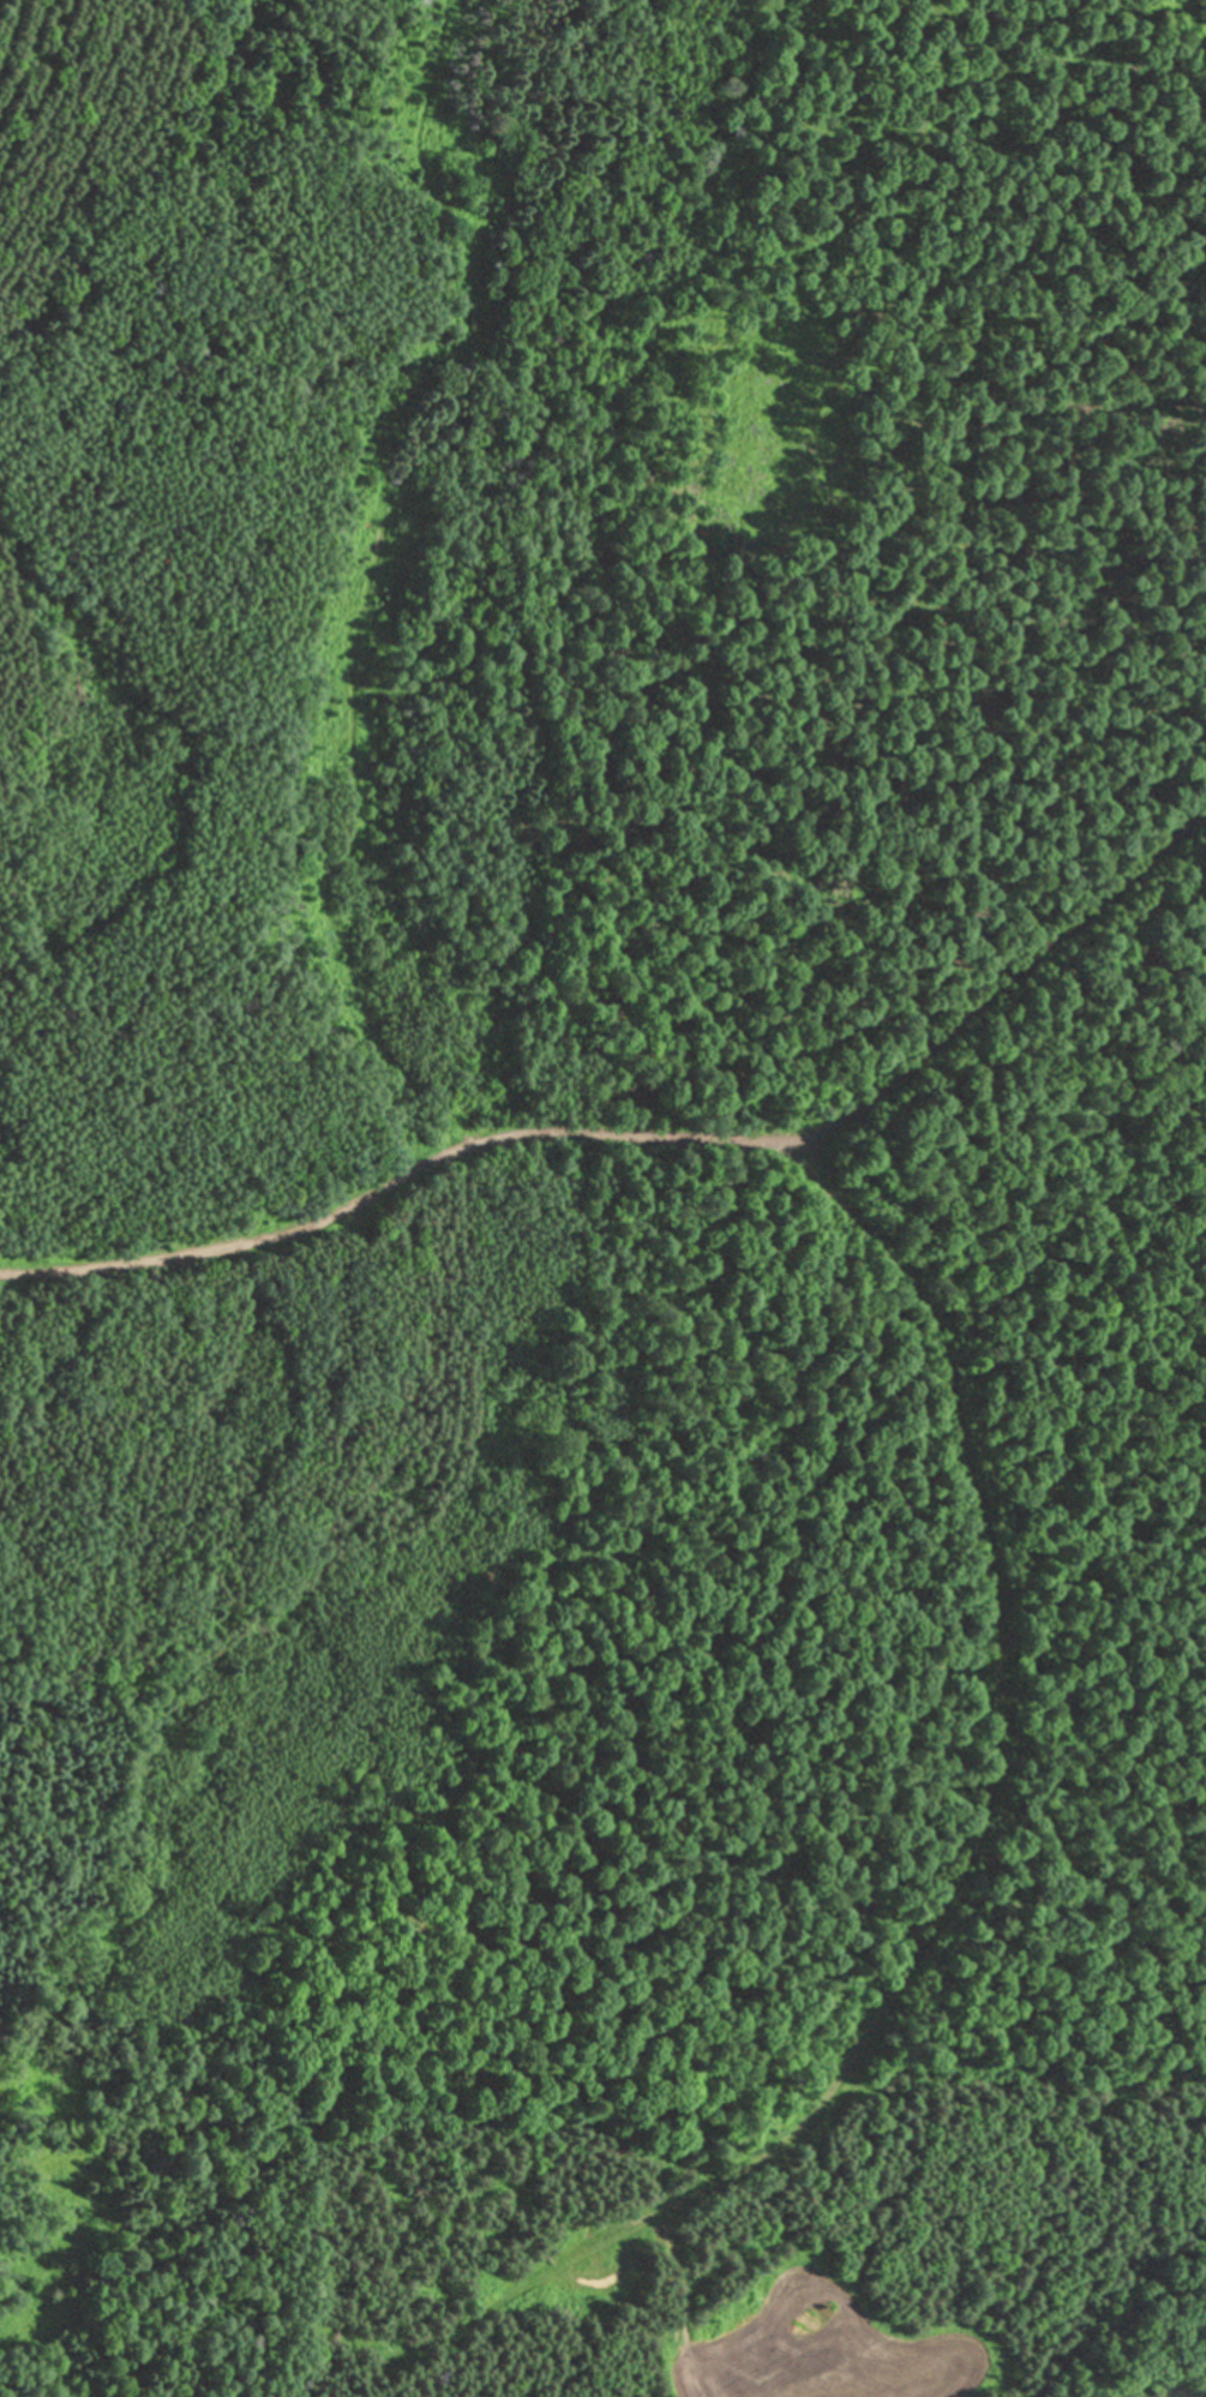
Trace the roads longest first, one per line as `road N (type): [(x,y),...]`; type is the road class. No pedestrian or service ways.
road 1 (track): [(0,1275),(151,1260),(292,1230),(451,1149),(522,1132),(793,1145),(860,1104),(1205,803)]

